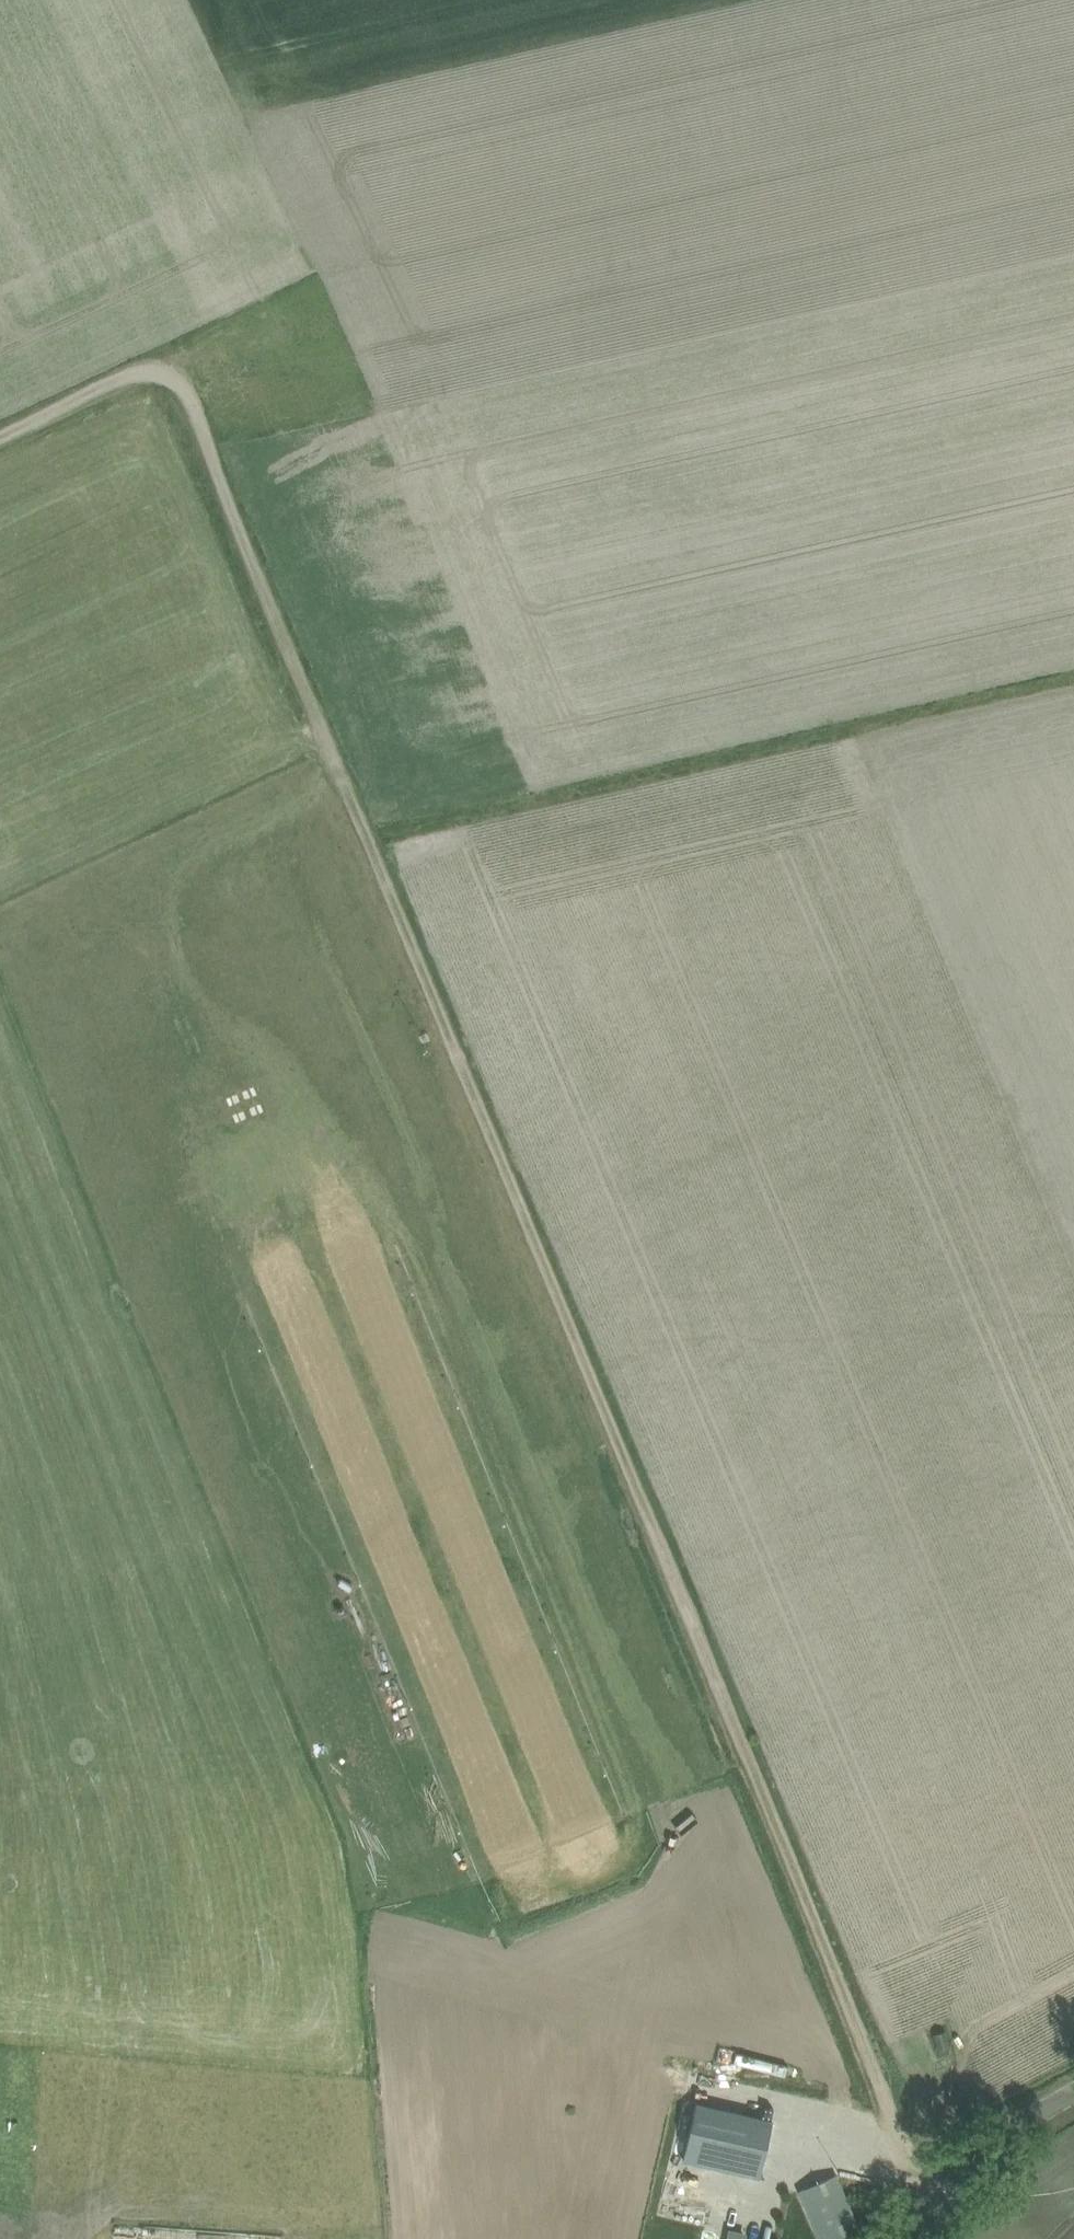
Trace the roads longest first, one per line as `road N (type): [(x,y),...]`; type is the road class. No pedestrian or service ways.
road 1 (track): [(929,2226),(177,369),(0,448)]
road 2 (unclassified): [(924,2238),(970,2165),(1073,2097)]

